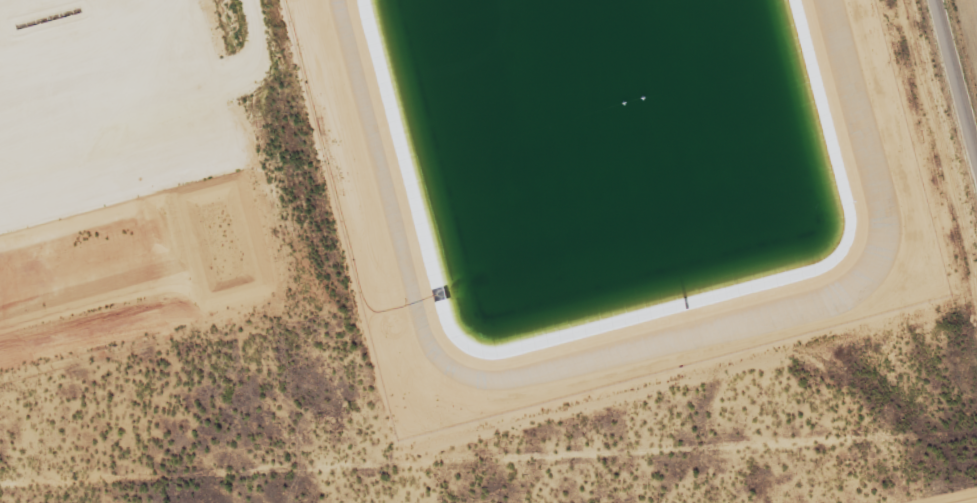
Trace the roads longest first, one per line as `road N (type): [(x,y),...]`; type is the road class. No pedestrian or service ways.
road 1 (residential): [(976,192),(929,0)]

